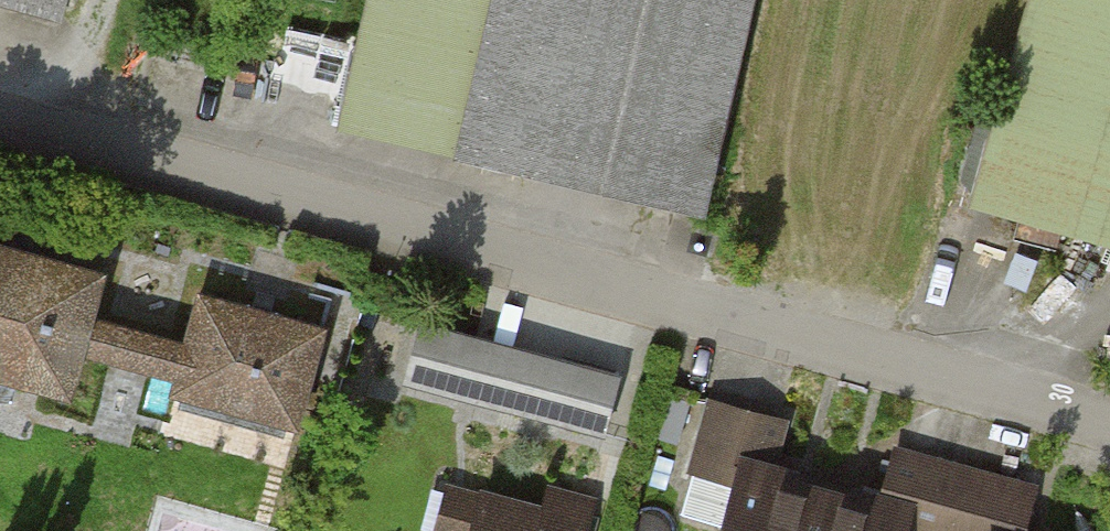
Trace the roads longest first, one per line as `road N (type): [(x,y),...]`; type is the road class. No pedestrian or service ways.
road 1 (residential): [(0,115),(1109,421)]

